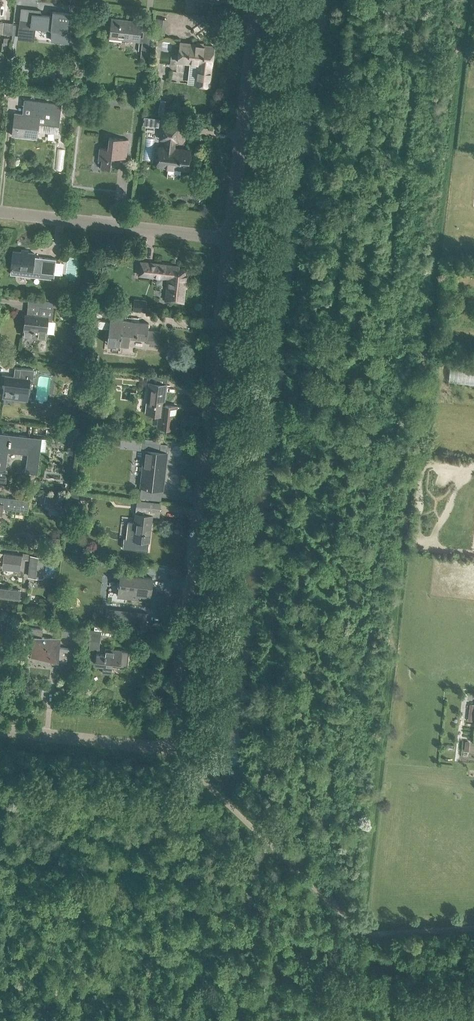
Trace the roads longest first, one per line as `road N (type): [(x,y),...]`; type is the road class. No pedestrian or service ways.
road 1 (residential): [(228,238),(173,743),(157,749),(0,730)]
road 2 (residential): [(240,0),(253,11),(228,238)]
road 3 (residential): [(228,238),(0,213)]

